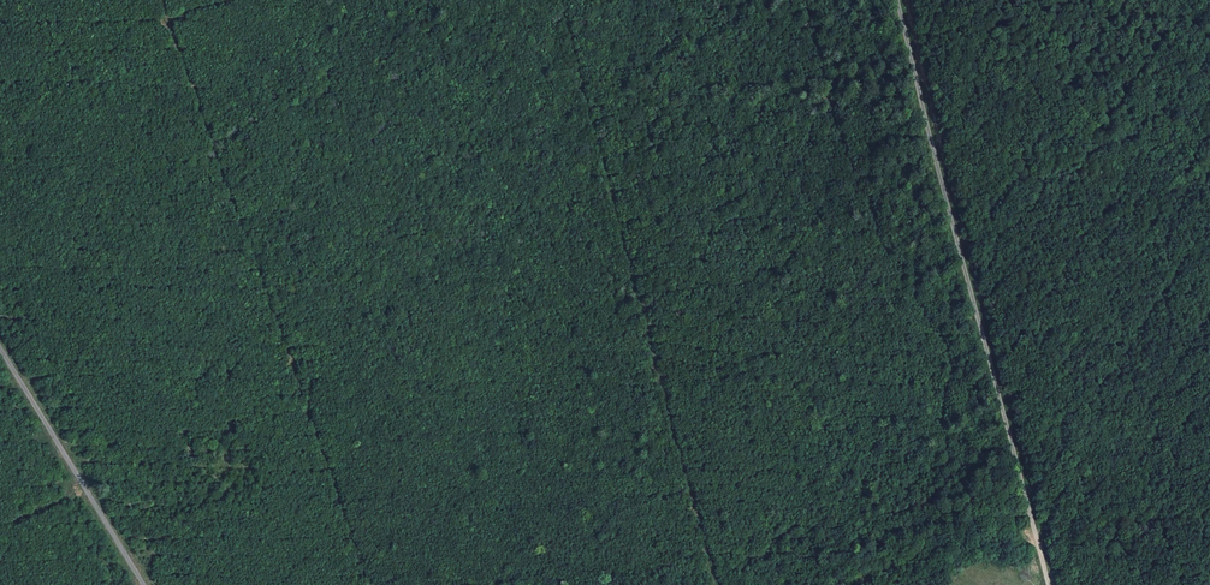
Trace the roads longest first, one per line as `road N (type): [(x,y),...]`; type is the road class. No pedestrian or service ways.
road 1 (track): [(1048,584),(900,0)]
road 2 (unclassified): [(0,349),(144,584)]

